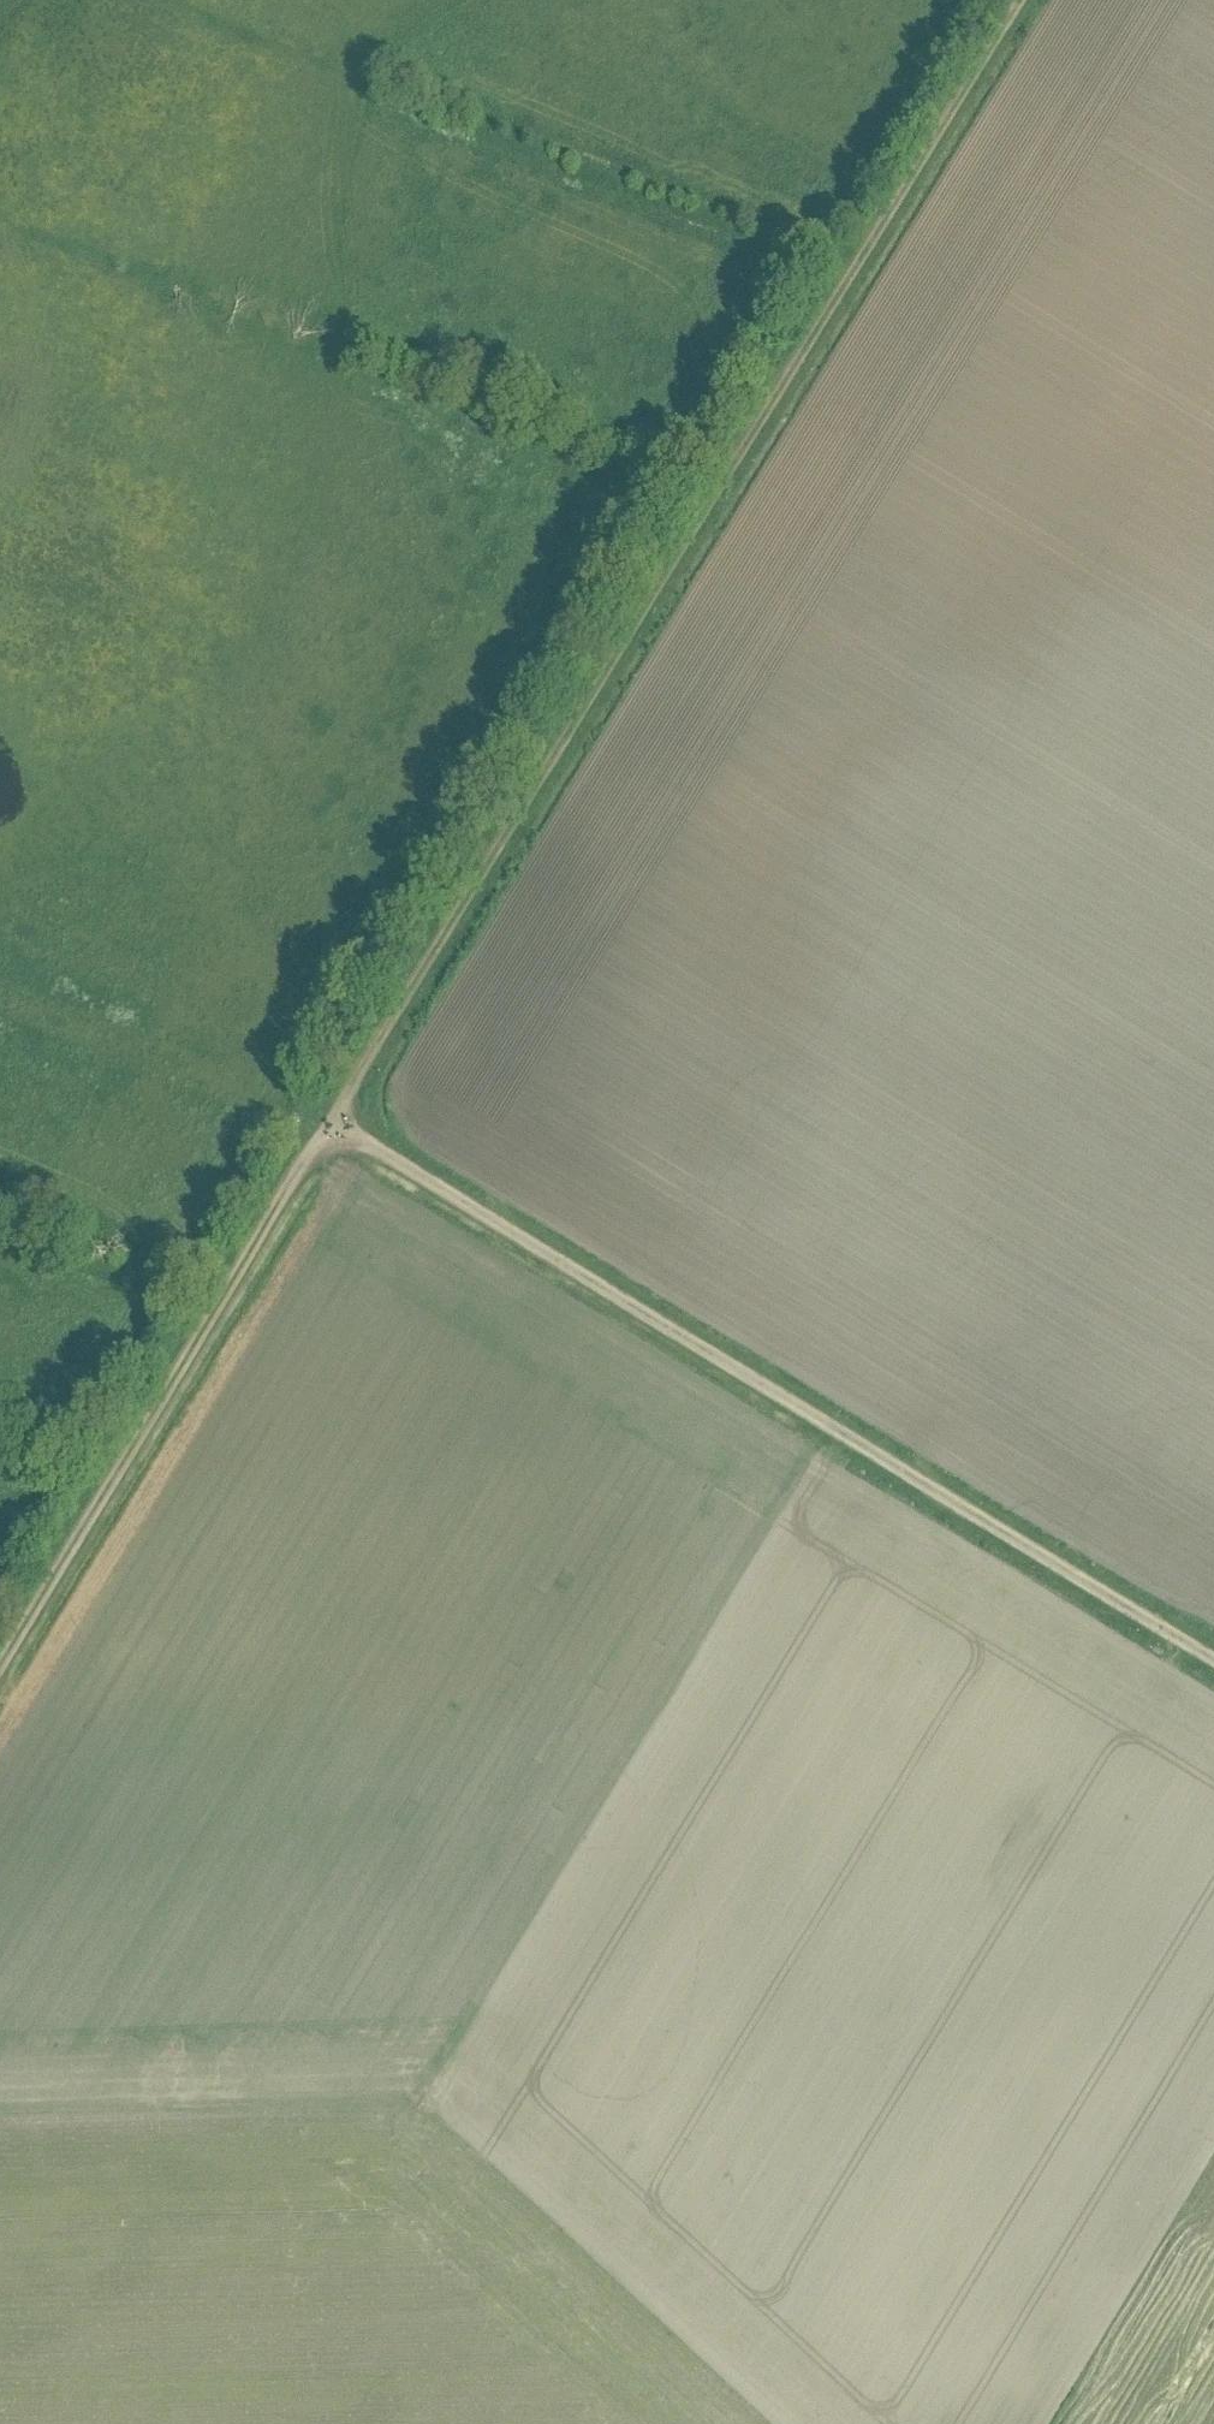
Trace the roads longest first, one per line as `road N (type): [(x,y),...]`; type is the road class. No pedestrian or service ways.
road 1 (unclassified): [(329,1124),(1014,0)]
road 2 (unclassified): [(1213,1665),(329,1124)]
road 3 (unclassified): [(0,1663),(329,1124)]

